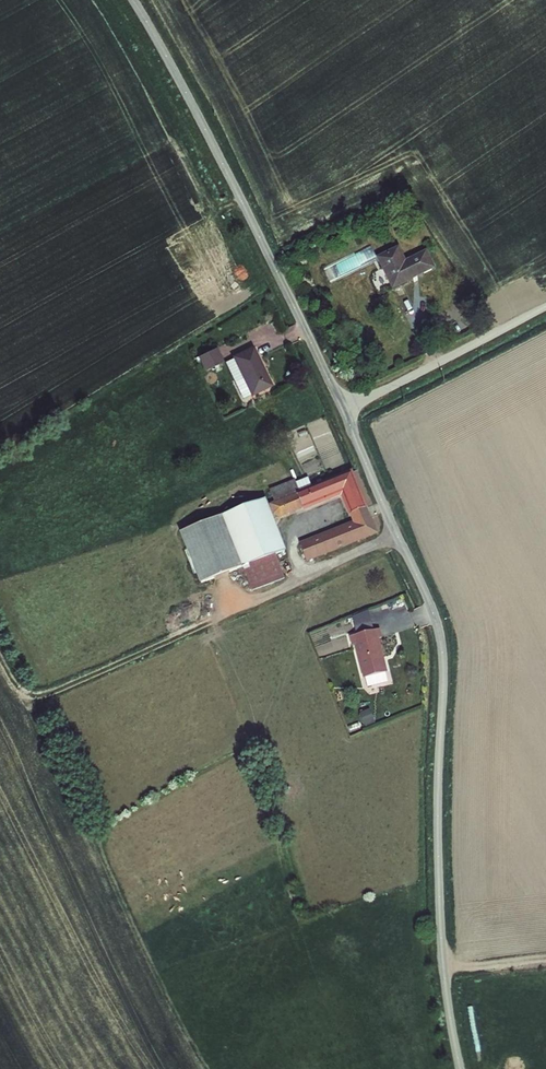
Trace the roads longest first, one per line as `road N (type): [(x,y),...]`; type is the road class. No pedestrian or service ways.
road 1 (unclassified): [(397,534),(441,642),(441,926),(460,1068)]
road 2 (unclassified): [(133,0),(342,409)]
road 3 (track): [(210,621),(47,693),(18,695),(0,660)]
road 4 (unclassified): [(545,307),(342,409)]
road 5 (unclassified): [(210,621),(397,534)]
road 6 (unclassified): [(342,409),(397,534)]

